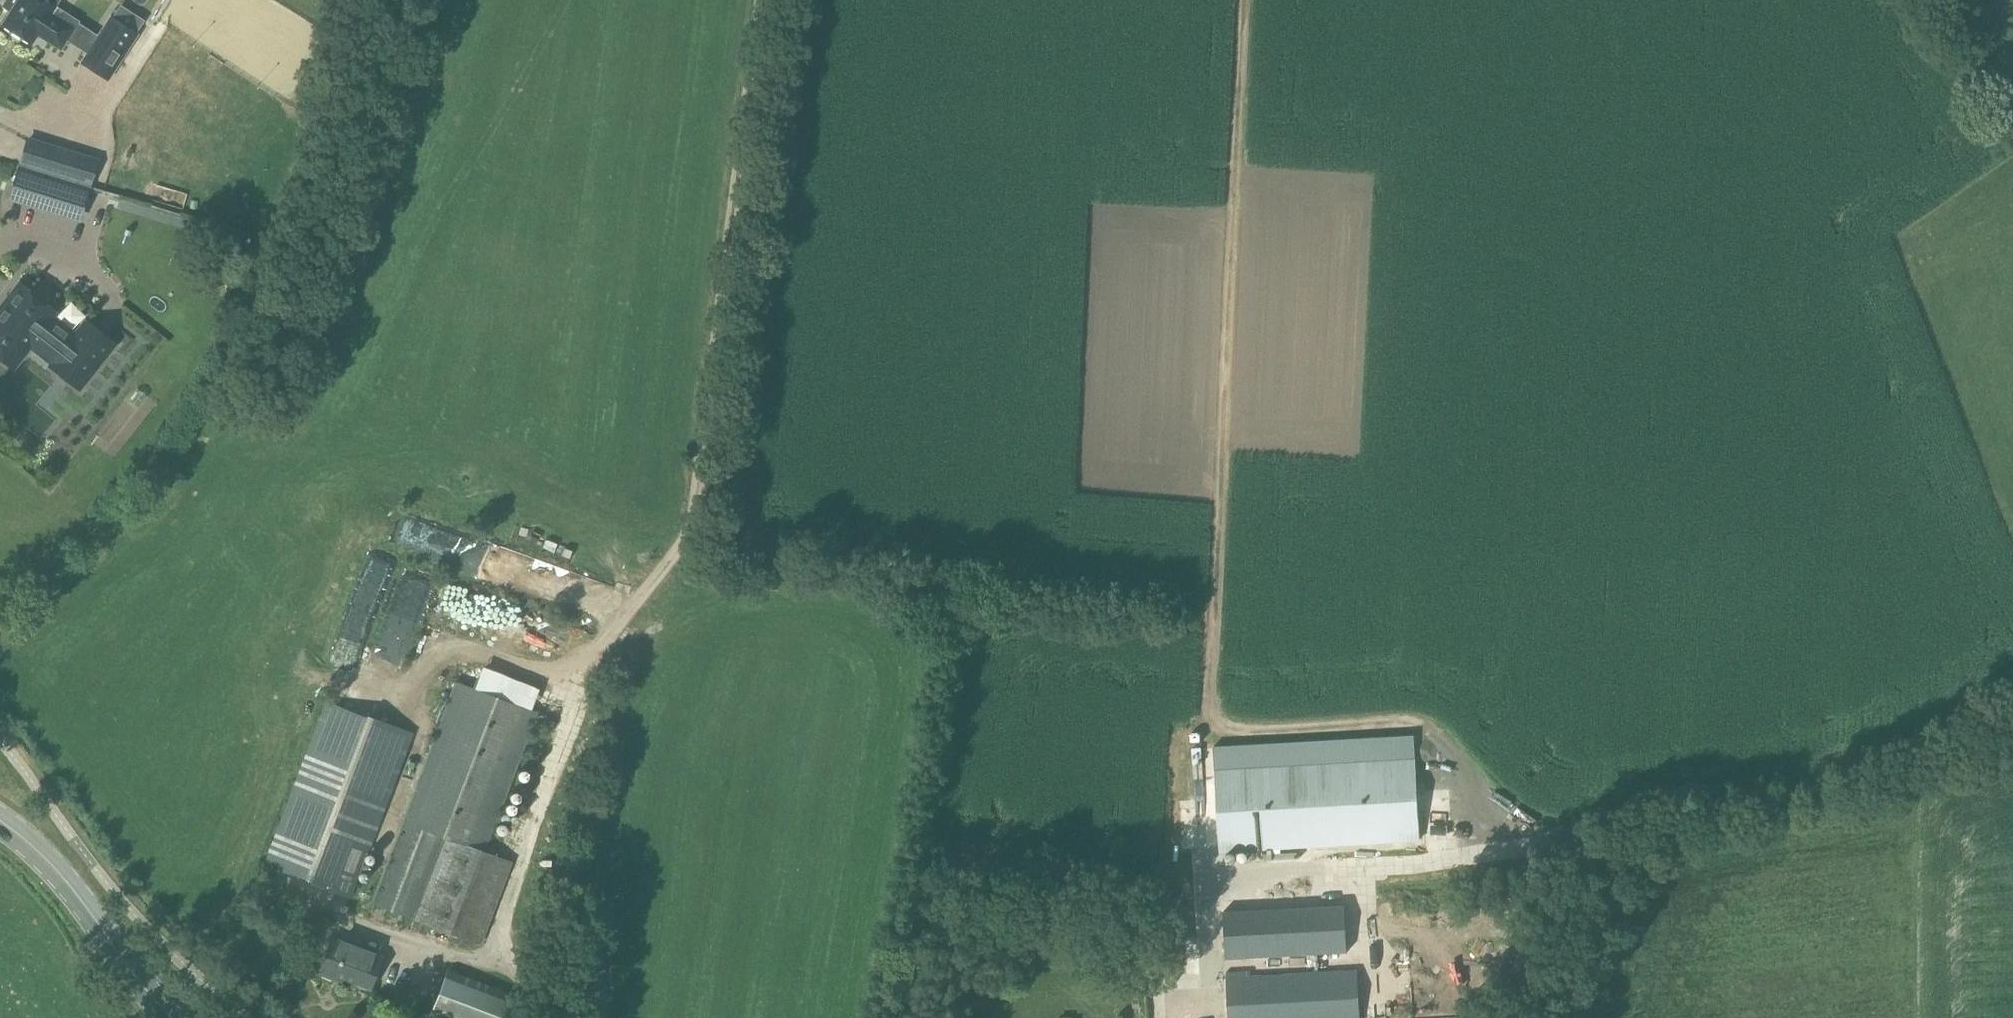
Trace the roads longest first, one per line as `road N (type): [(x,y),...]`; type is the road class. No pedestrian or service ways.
road 1 (secondary): [(0,821),(46,857),(160,1017)]

